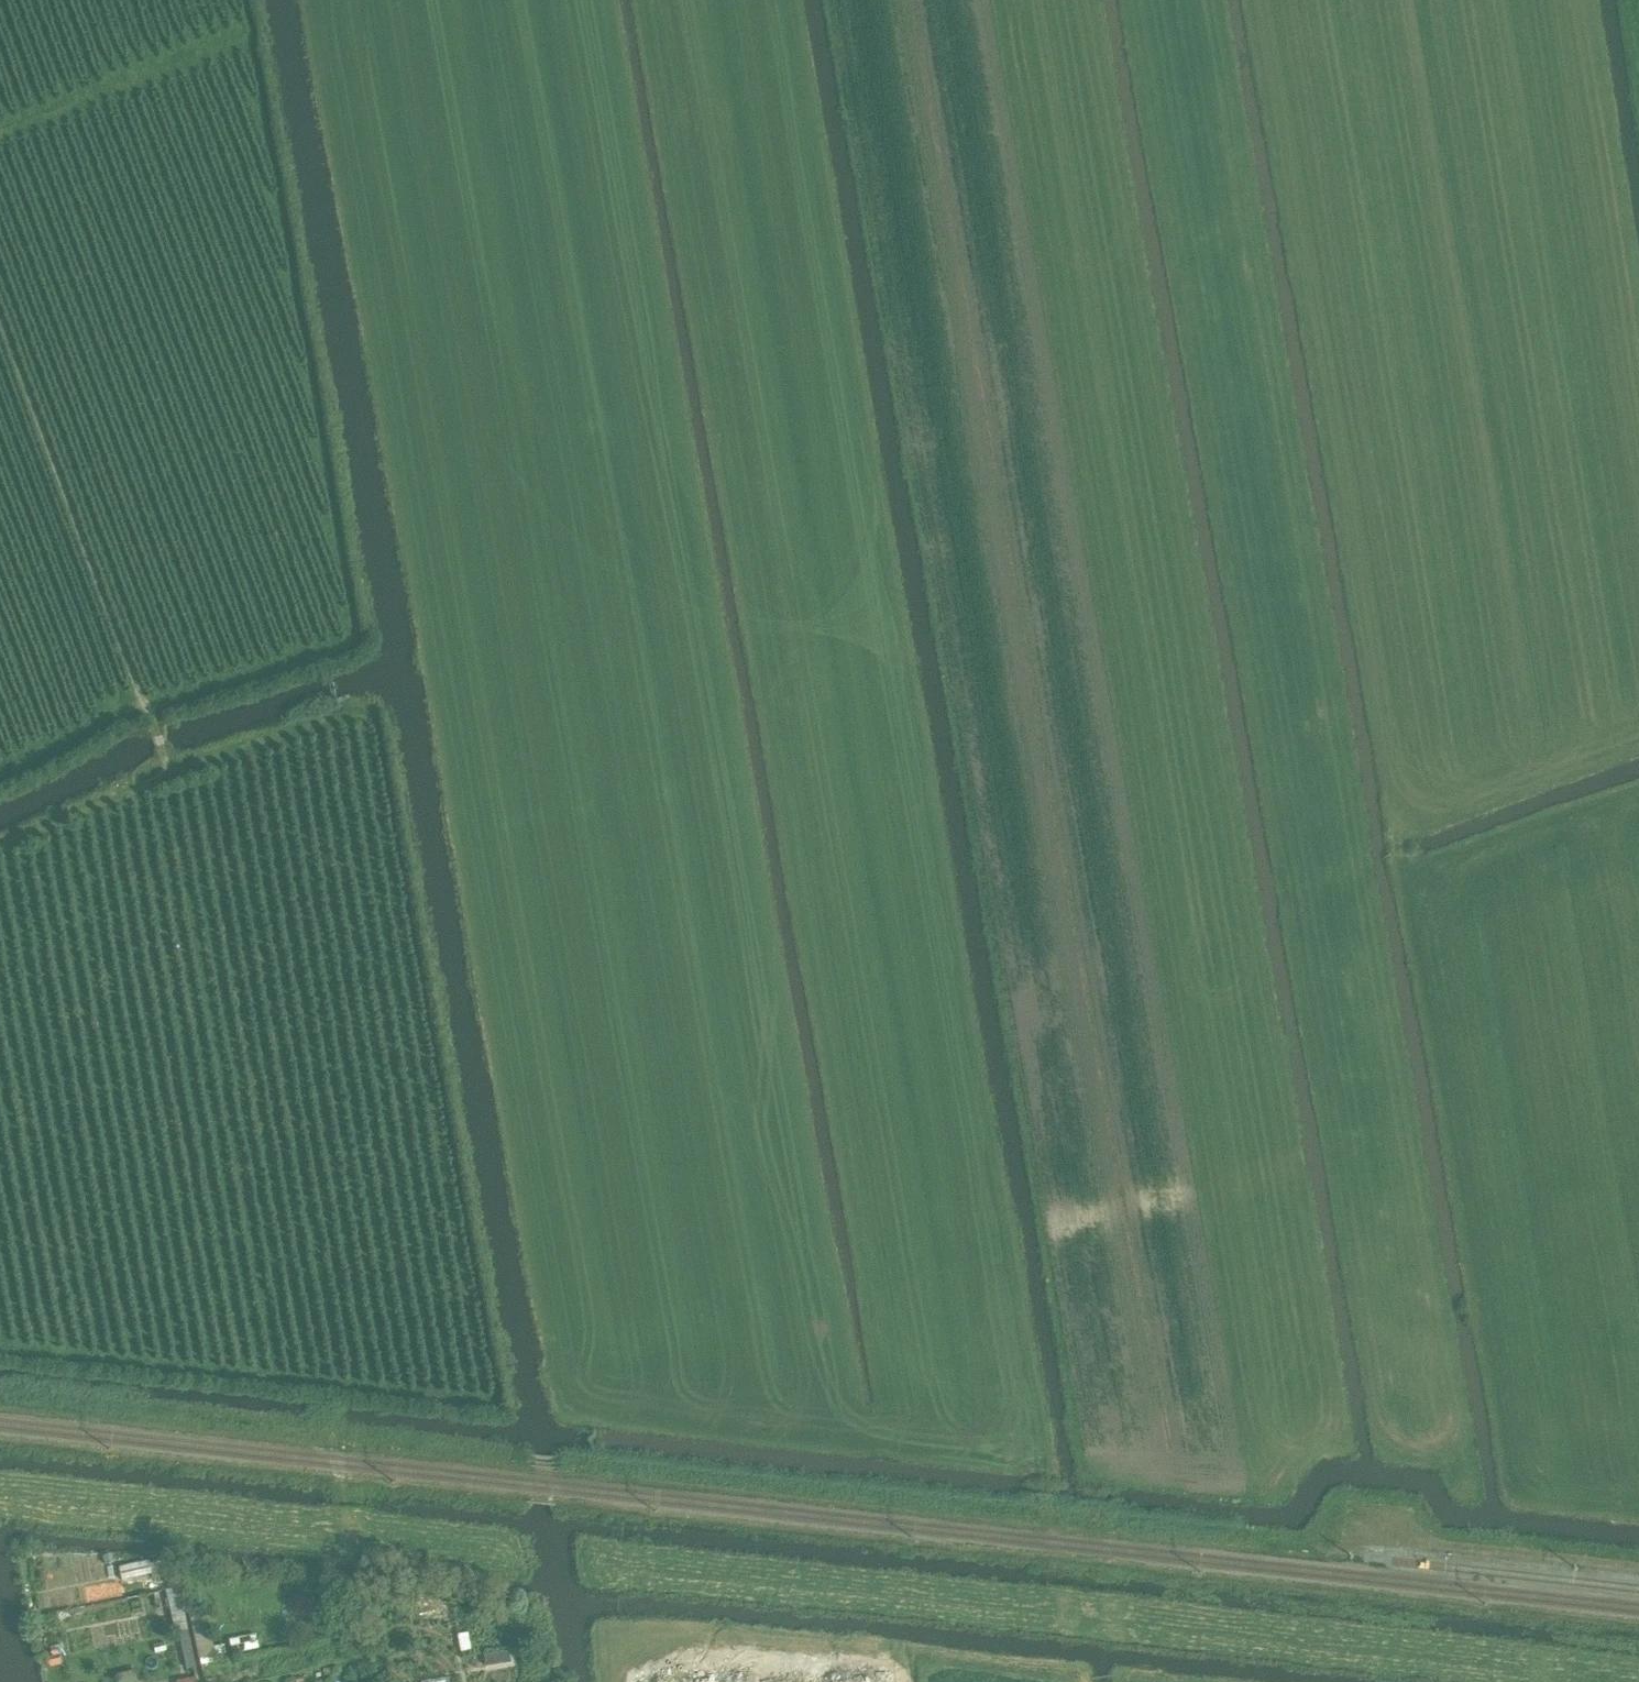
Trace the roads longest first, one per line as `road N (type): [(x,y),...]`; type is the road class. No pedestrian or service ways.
road 1 (track): [(0,314),(163,748),(166,774)]

